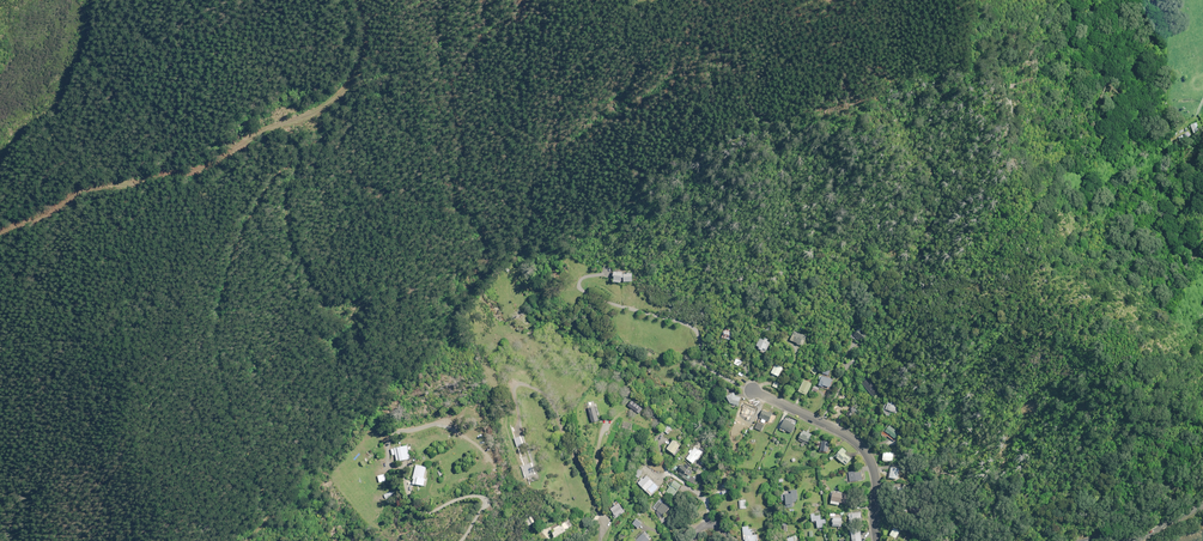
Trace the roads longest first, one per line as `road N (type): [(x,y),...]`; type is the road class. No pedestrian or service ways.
road 1 (track): [(358,0),(359,61),(163,193),(27,219),(0,237)]
road 2 (residential): [(877,540),(876,480),(865,452),(841,432),(749,390)]
road 3 (unclassified): [(0,150),(63,79),(79,44),(84,0)]
road 4 (tertiary): [(1082,540),(1142,530),(1202,491)]

